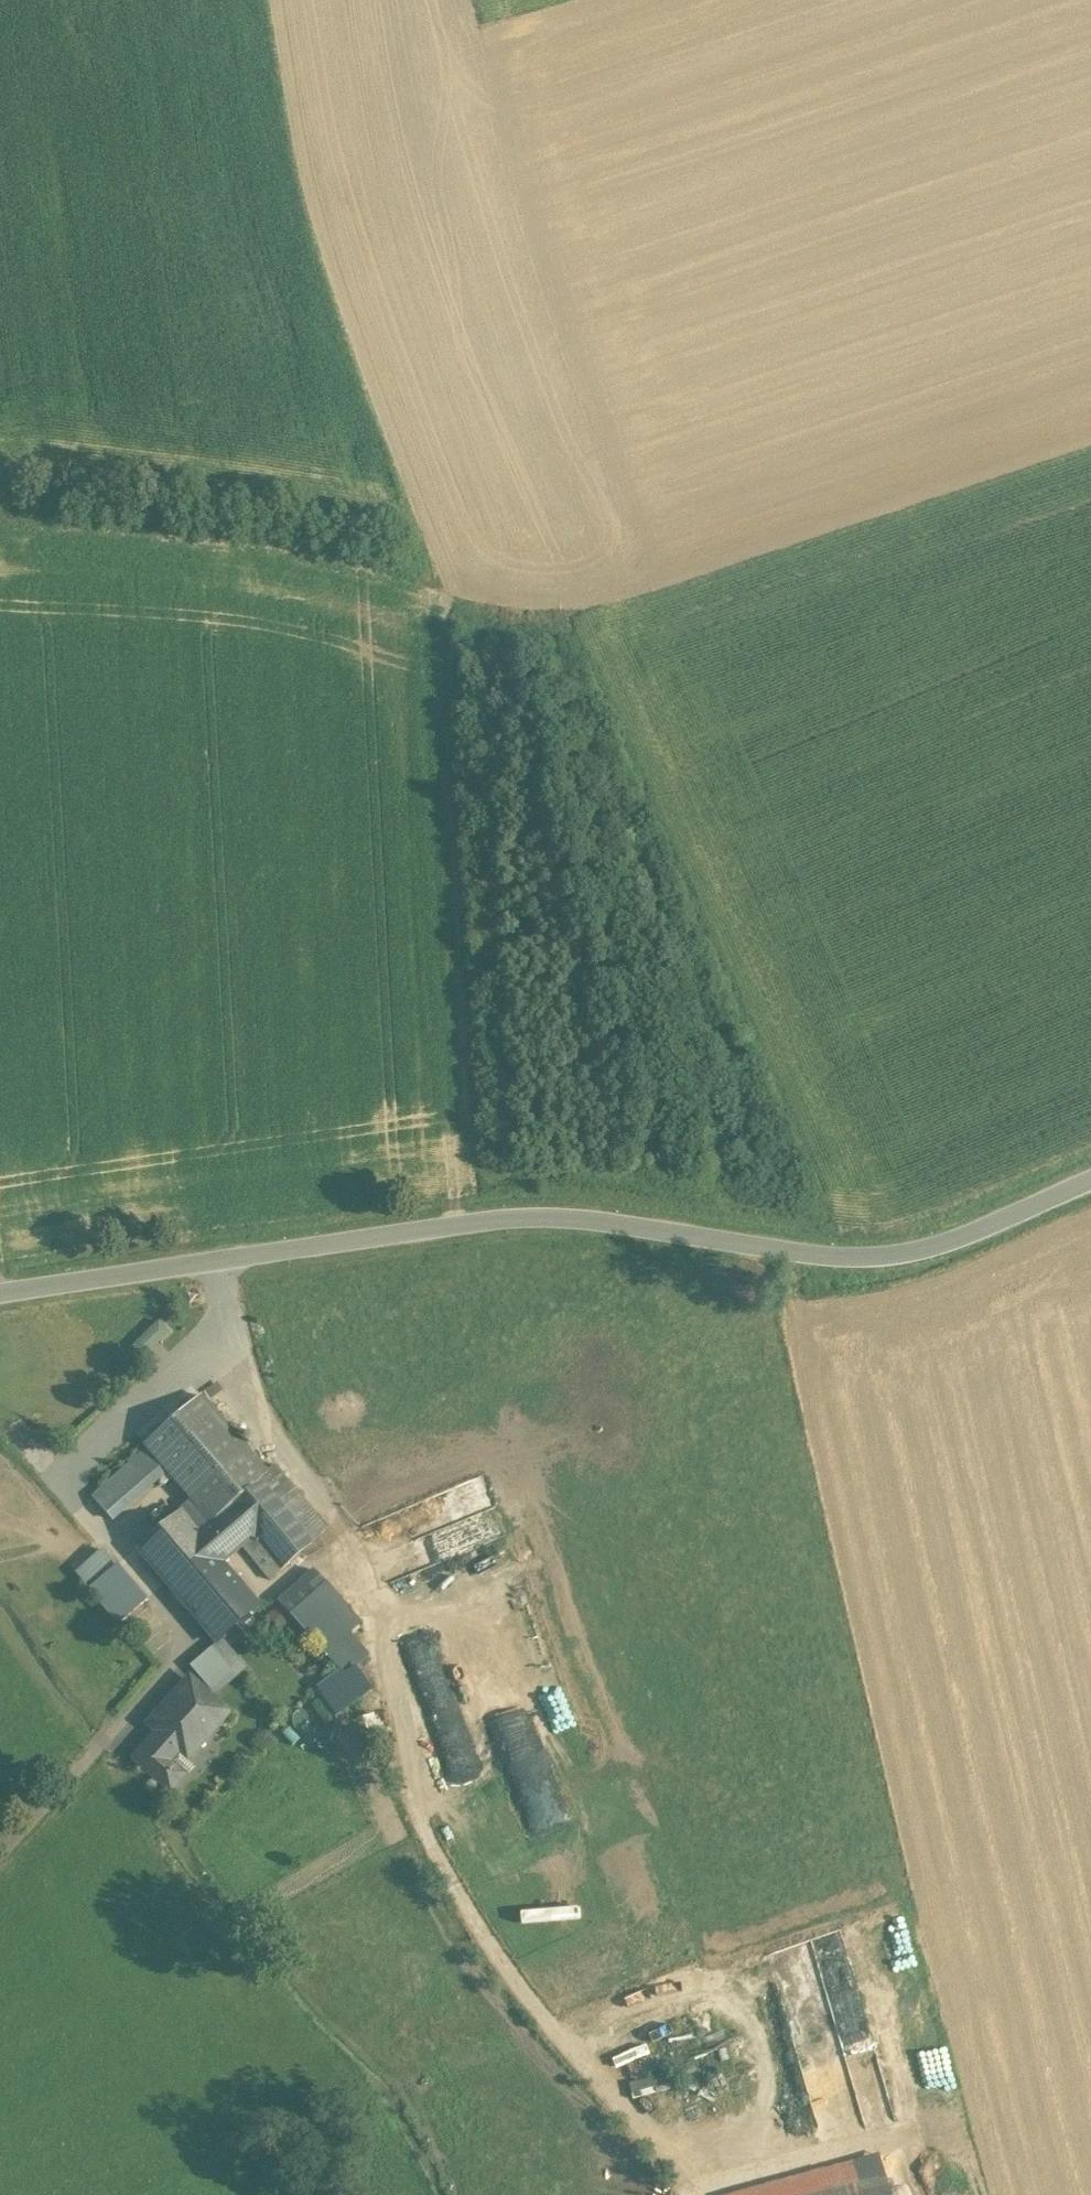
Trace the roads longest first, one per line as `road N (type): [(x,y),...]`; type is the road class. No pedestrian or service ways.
road 1 (tertiary): [(0,1293),(435,1226),(563,1216),(869,1253),(967,1238),(1090,1186)]

